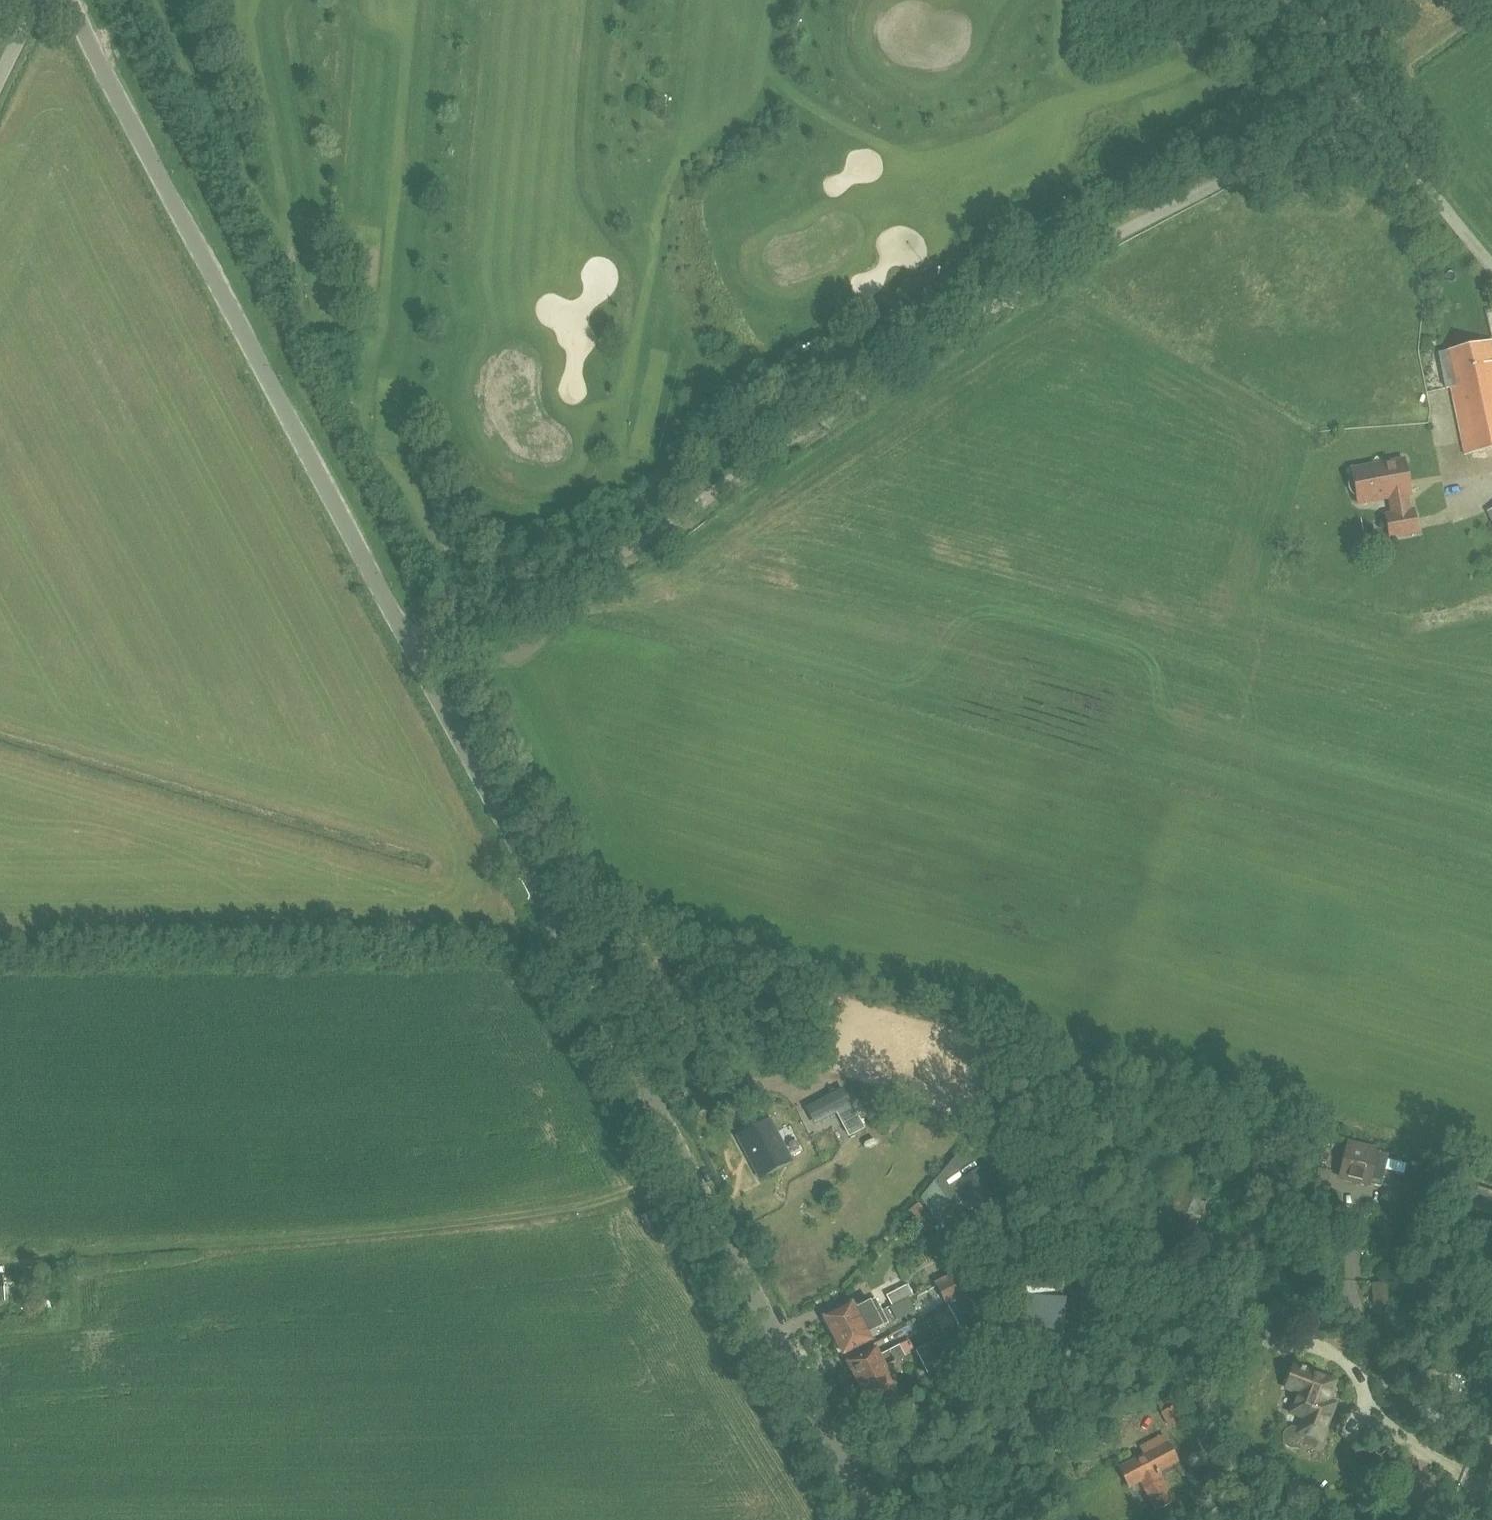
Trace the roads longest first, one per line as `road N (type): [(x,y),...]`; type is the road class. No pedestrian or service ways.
road 1 (unclassified): [(416,657),(612,562),(1056,269),(1348,103)]
road 2 (tertiary): [(872,1519),(416,657)]
road 3 (tertiary): [(416,657),(68,0)]

